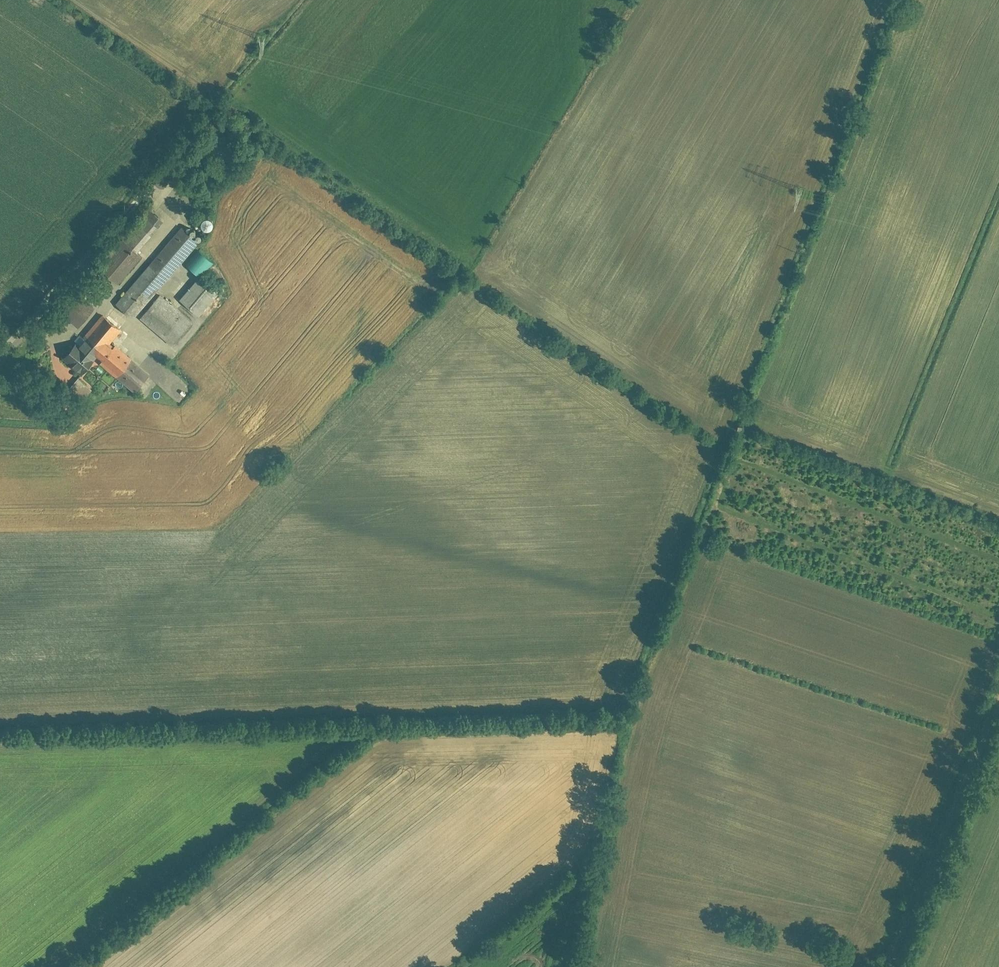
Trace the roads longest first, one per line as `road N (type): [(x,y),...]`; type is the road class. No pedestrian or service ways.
road 1 (residential): [(882,966),(998,688)]
road 2 (residential): [(0,363),(89,263)]

